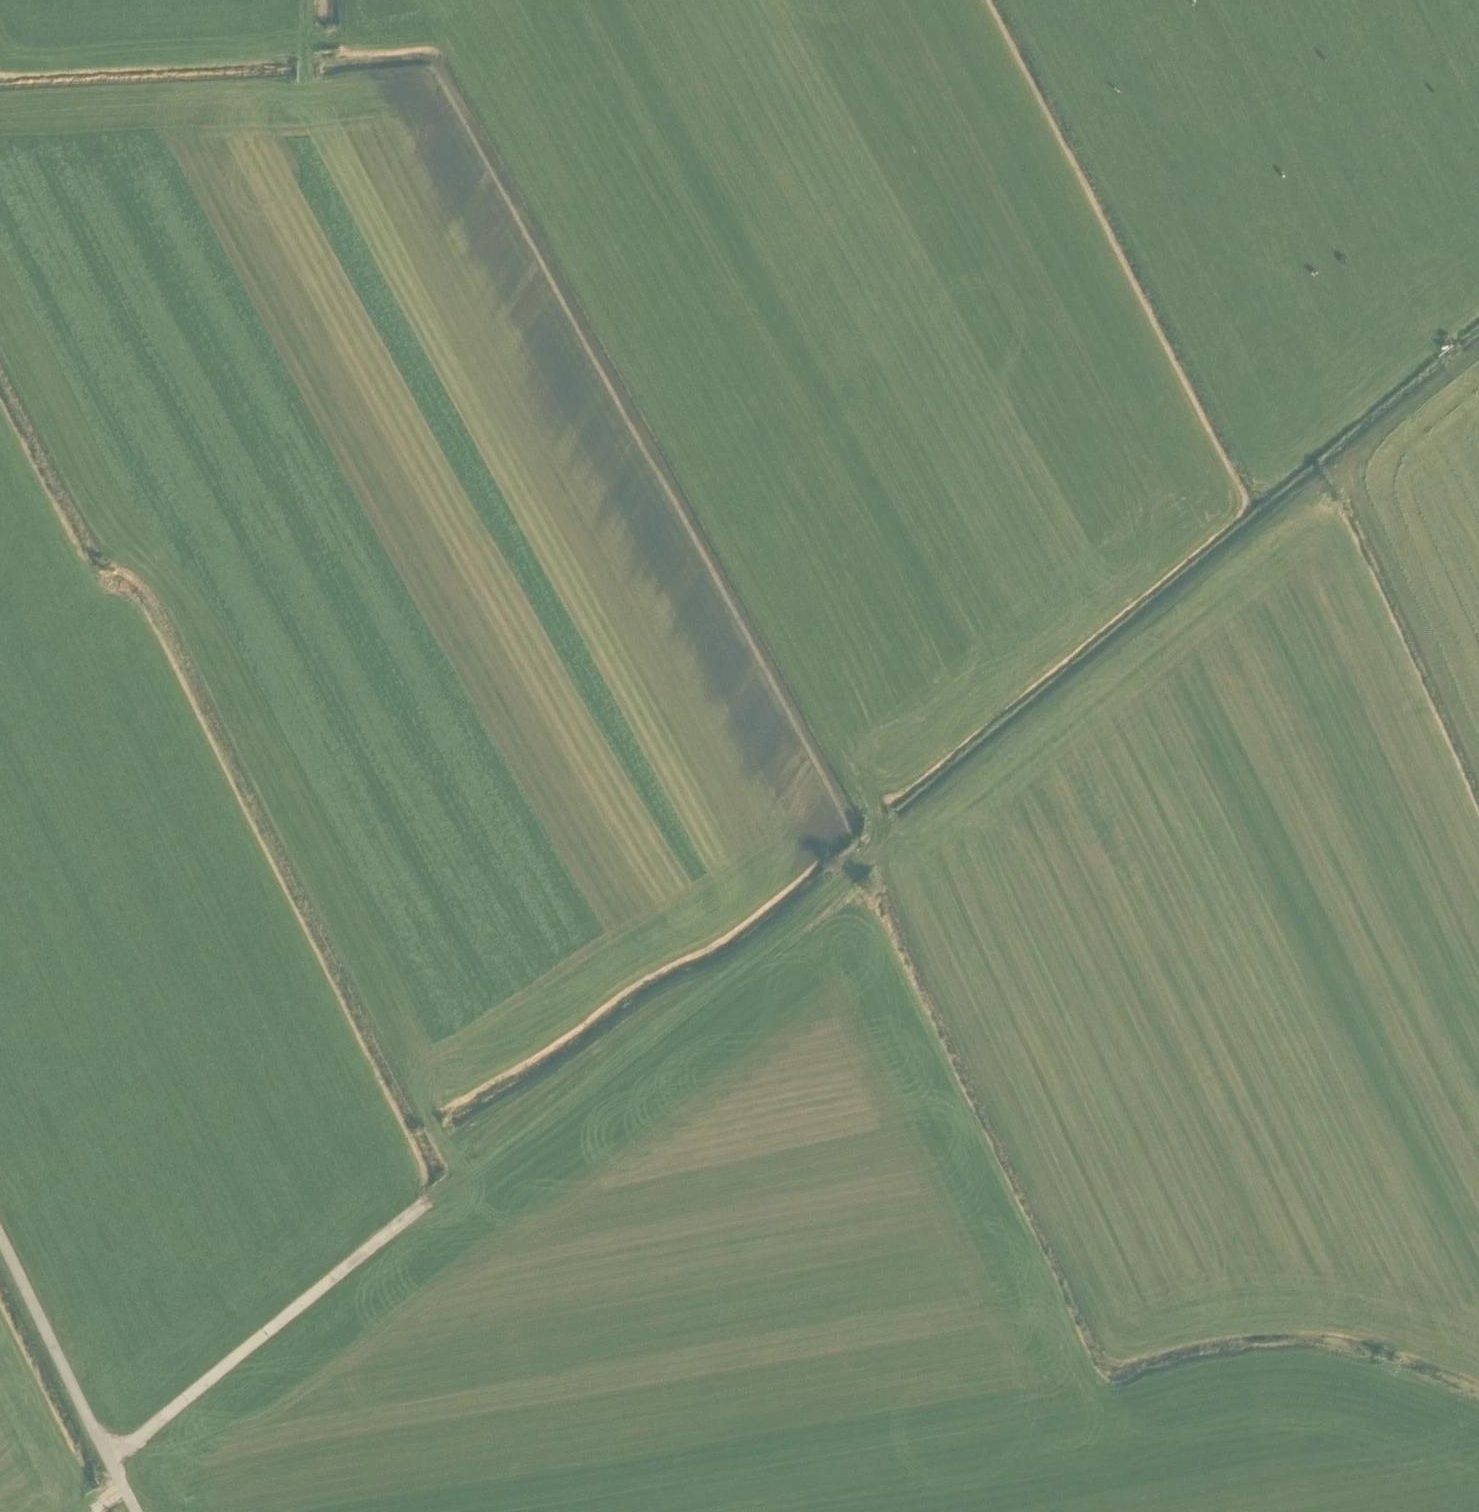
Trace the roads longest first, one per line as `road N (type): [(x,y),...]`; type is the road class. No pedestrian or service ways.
road 1 (track): [(124,1511),(0,1253)]

